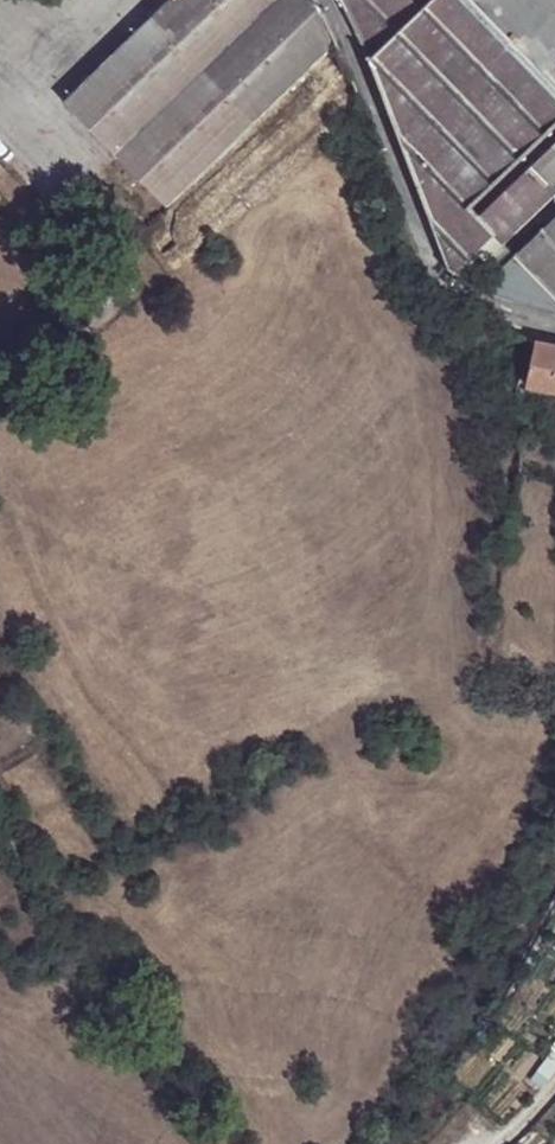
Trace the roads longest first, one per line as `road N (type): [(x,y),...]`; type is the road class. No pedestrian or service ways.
road 1 (residential): [(326,0),(369,88),(433,270),(484,309),(554,331)]

